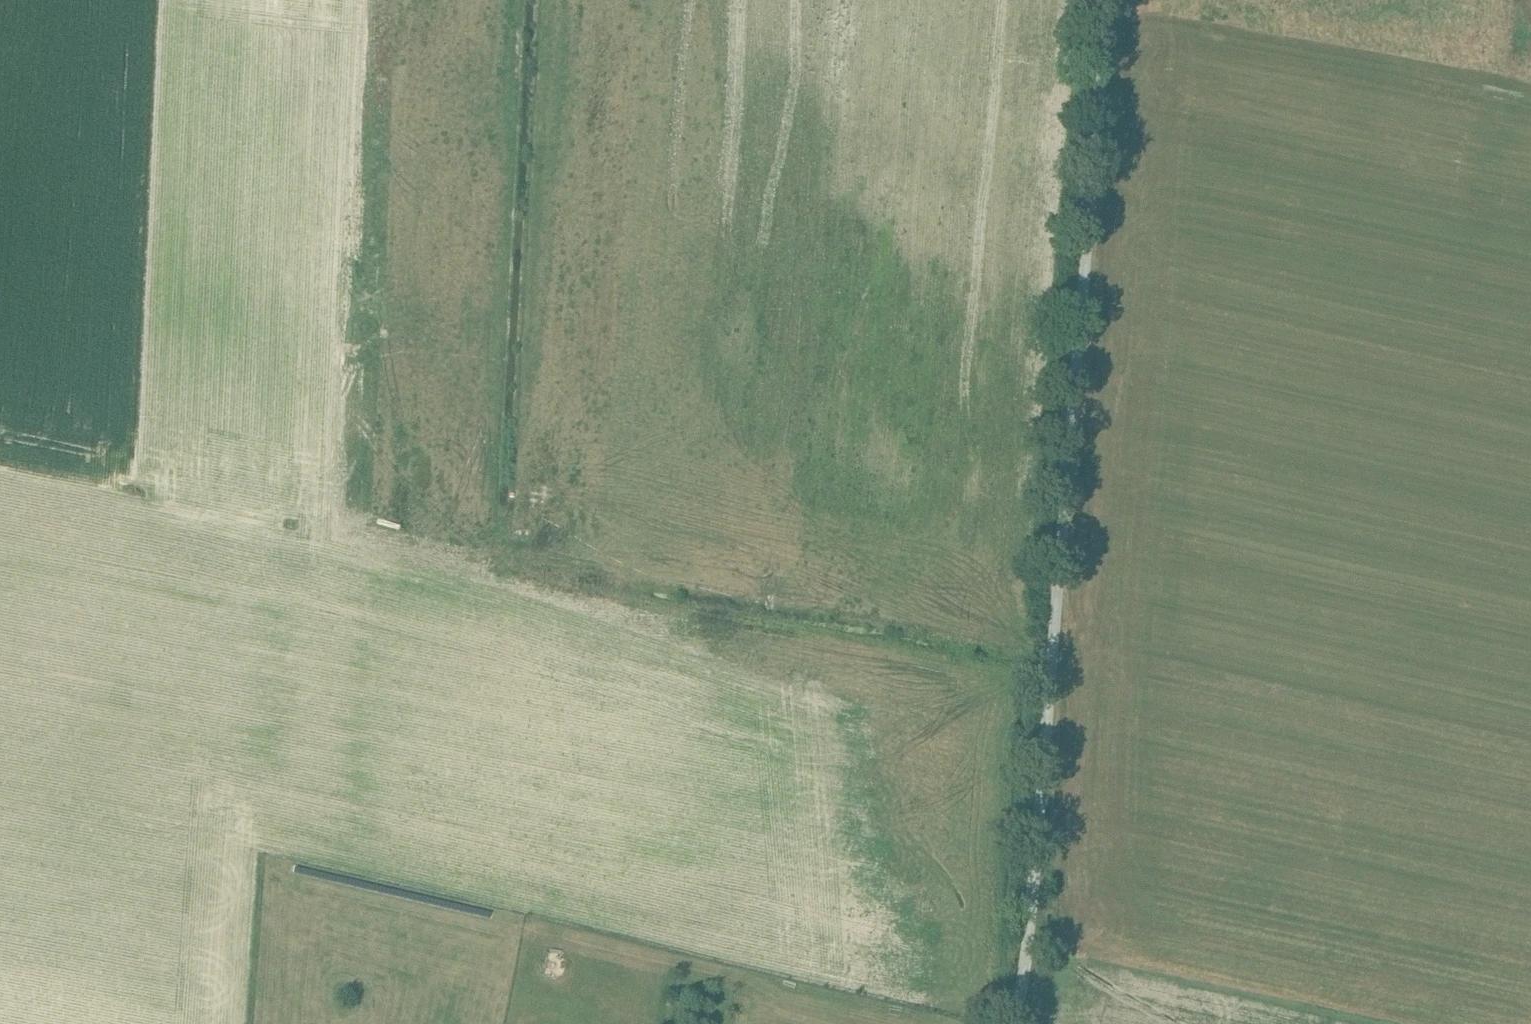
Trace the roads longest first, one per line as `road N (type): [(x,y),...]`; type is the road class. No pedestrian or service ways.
road 1 (unclassified): [(1016,1023),(1102,0)]

